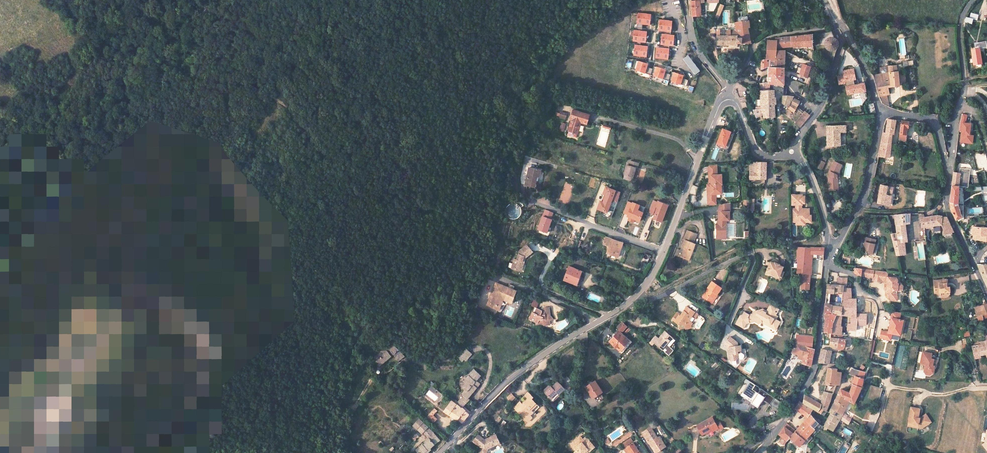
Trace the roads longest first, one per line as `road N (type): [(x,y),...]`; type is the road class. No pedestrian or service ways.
road 1 (tertiary): [(728,99),(643,287),(507,381),(439,452)]
road 2 (tertiary): [(771,438),(813,372),(831,245)]
road 3 (track): [(831,245),(757,241),(648,300)]
road 4 (unclassified): [(950,172),(965,80),(961,25),(973,0)]
road 5 (unclassified): [(831,245),(866,190),(882,111)]
road 6 (unclassified): [(795,153),(840,51),(838,19)]
road 7 (unclassified): [(950,172),(947,208),(986,294)]

